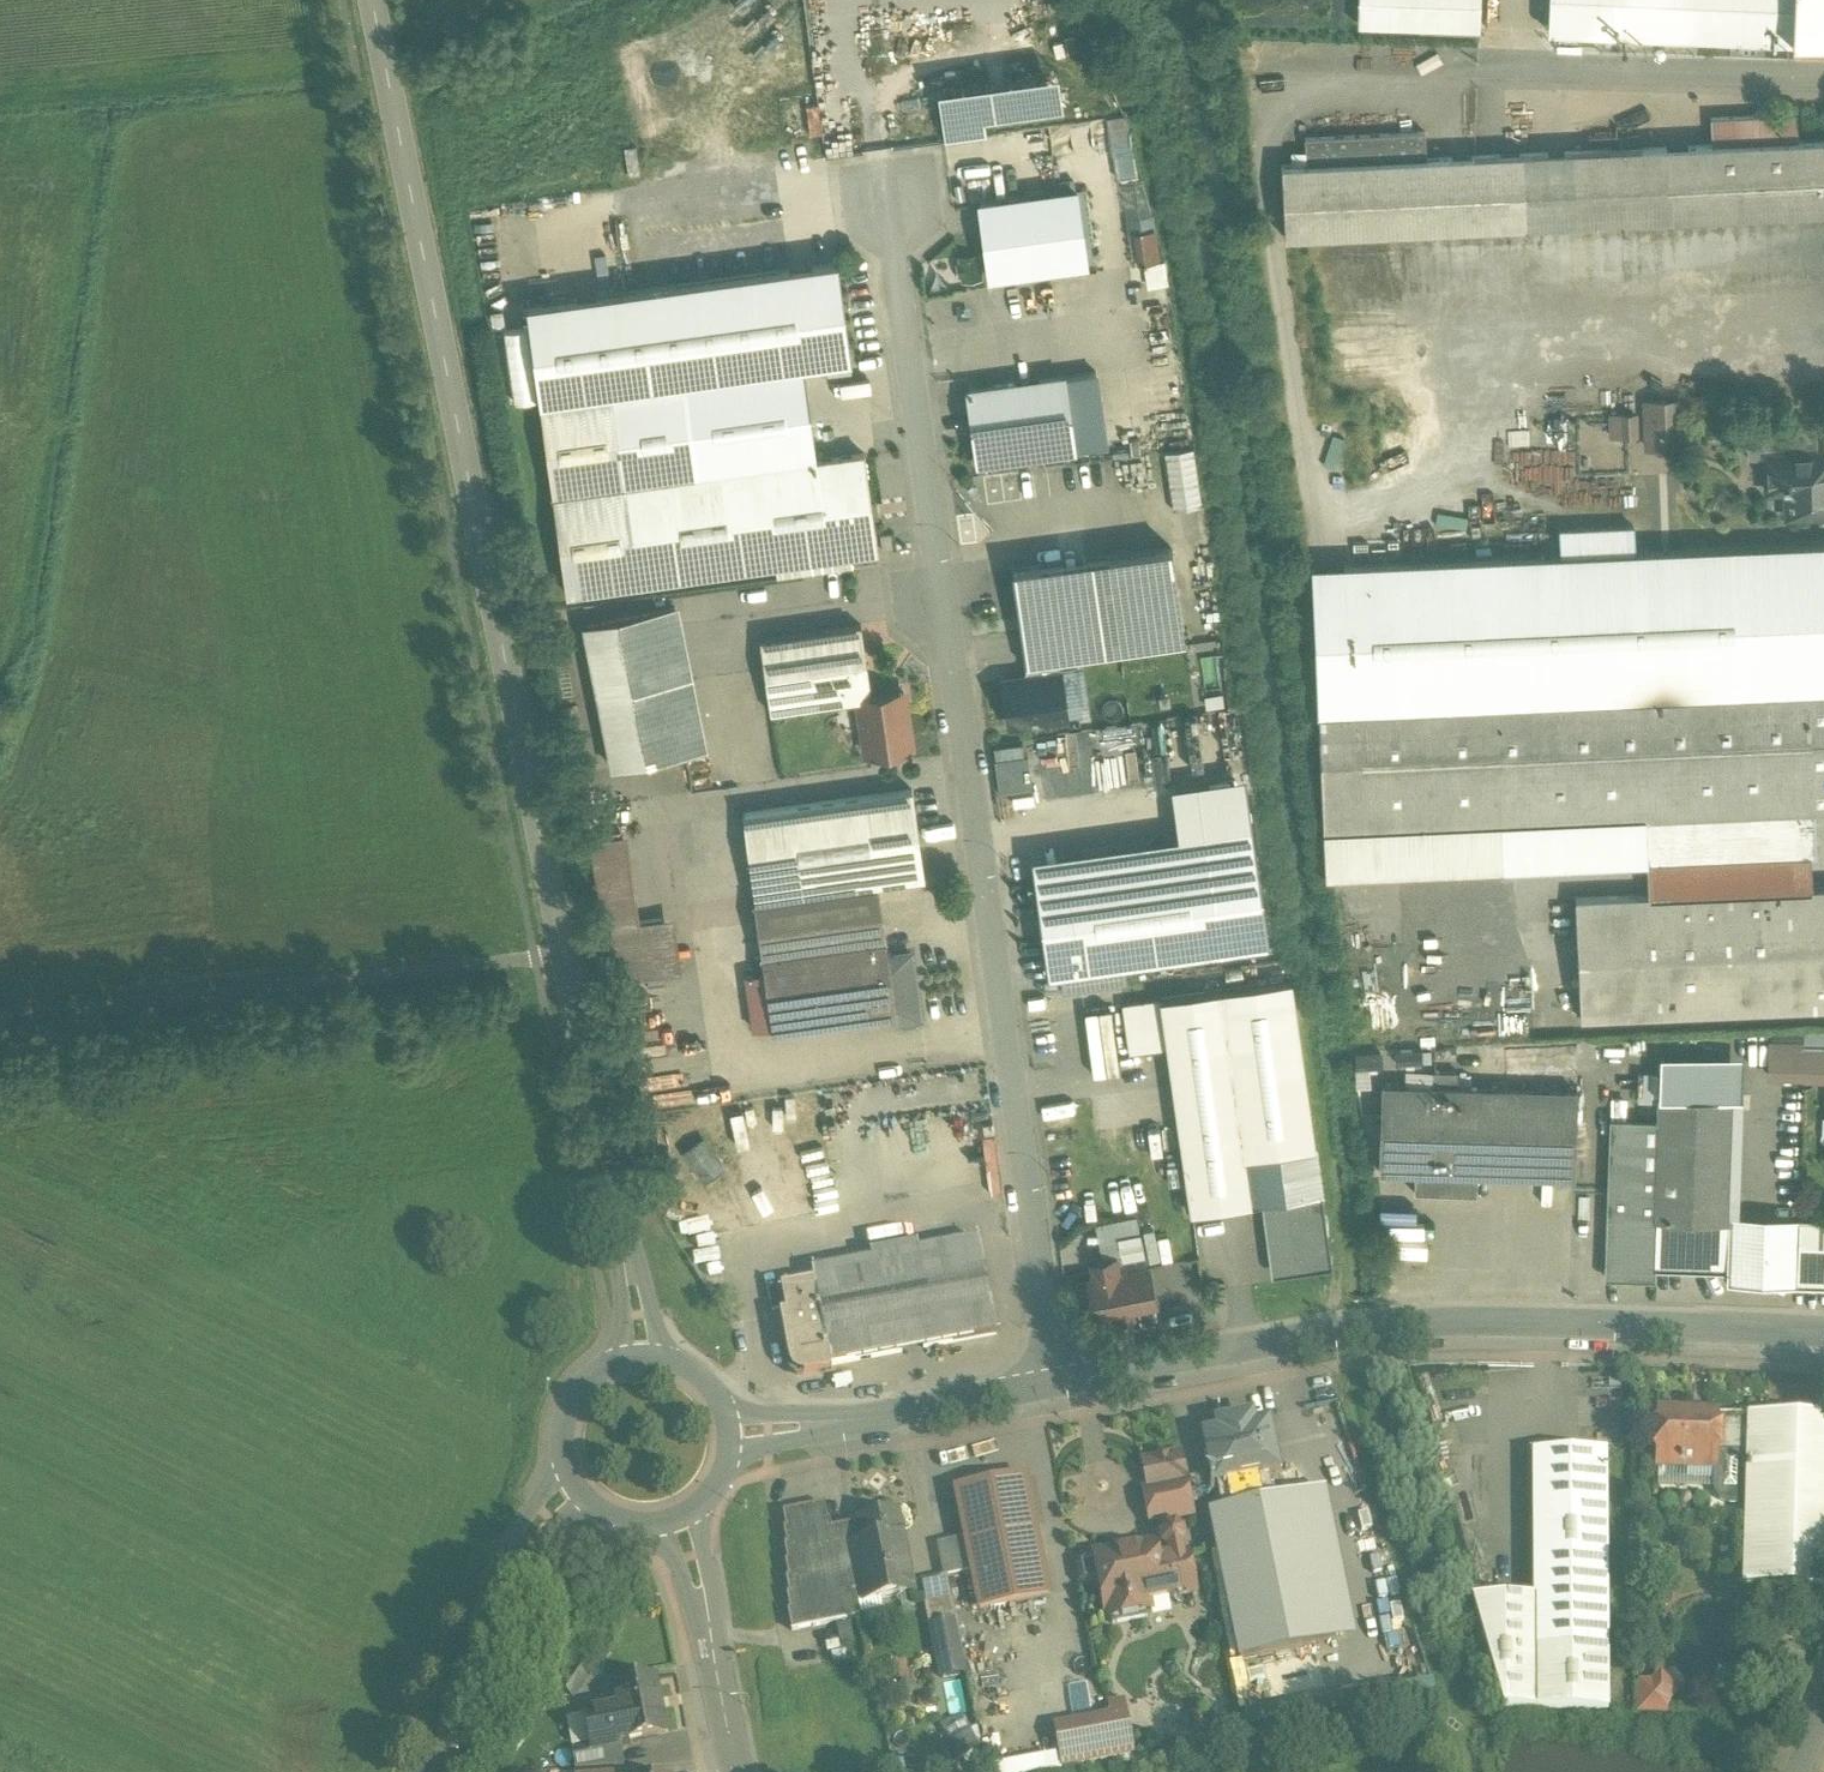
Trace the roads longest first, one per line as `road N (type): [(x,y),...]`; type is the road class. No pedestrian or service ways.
road 1 (unclassified): [(1058,1379),(902,228)]
road 2 (tertiary): [(372,0),(566,954)]
road 3 (tertiary): [(1058,1379),(1280,1338),(1415,1322),(1614,1321),(1823,1335)]
road 4 (unclassified): [(0,1016),(566,954)]
road 5 (tertiary): [(566,954),(643,1359)]
road 6 (tertiary): [(725,1431),(899,1414),(1058,1379)]
road 7 (tertiary): [(576,1480),(516,1553),(426,1771)]
road 8 (residential): [(735,1771),(698,1582),(673,1515)]
road 9 (tertiary): [(643,1359),(616,1364),(575,1400),(566,1426),(576,1480)]

